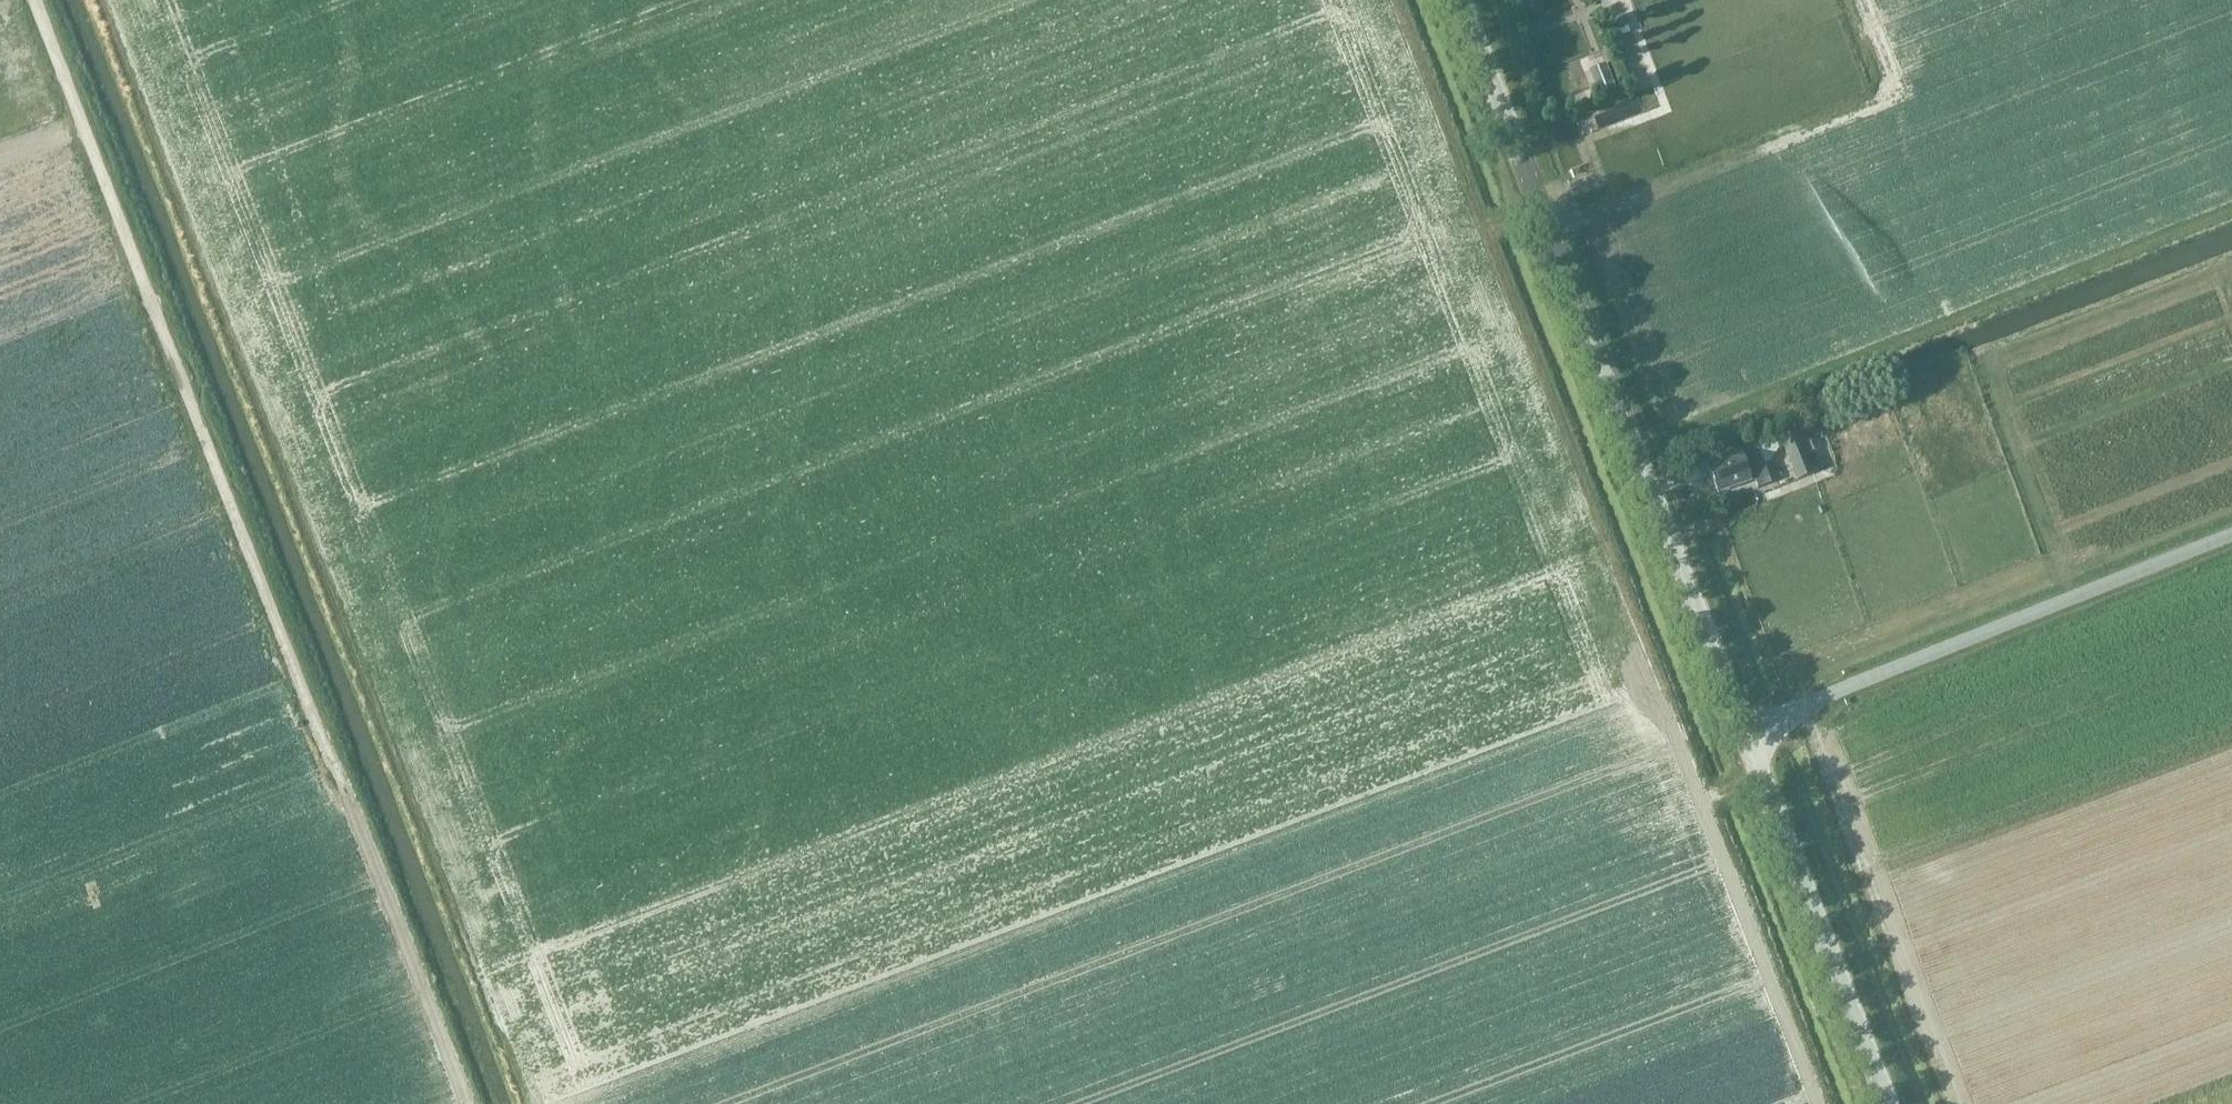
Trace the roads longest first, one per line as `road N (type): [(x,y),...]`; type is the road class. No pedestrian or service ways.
road 1 (unclassified): [(1893,1103),(1464,0)]

